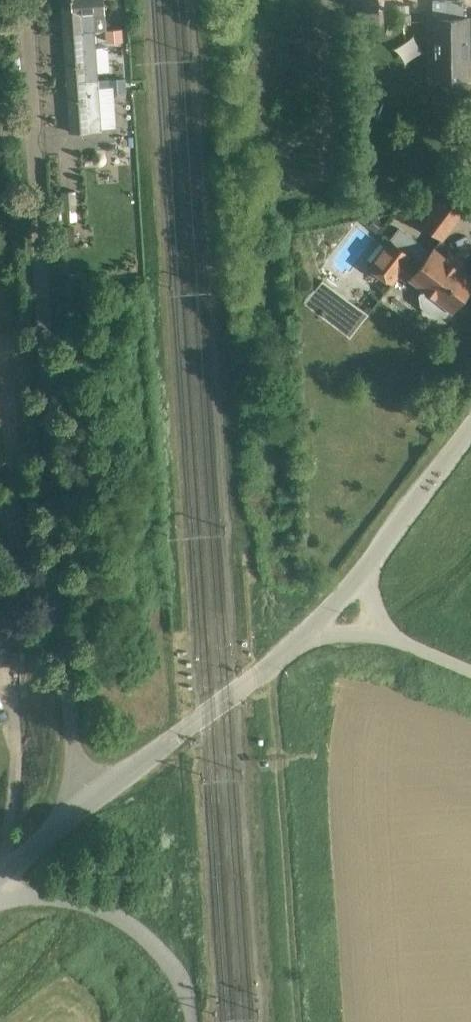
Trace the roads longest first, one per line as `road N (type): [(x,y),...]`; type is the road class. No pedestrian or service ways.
road 1 (residential): [(79,812),(22,0)]
road 2 (track): [(299,1021),(271,666)]
road 3 (unclassified): [(305,637),(79,812)]
road 4 (unclassified): [(470,431),(366,571)]

